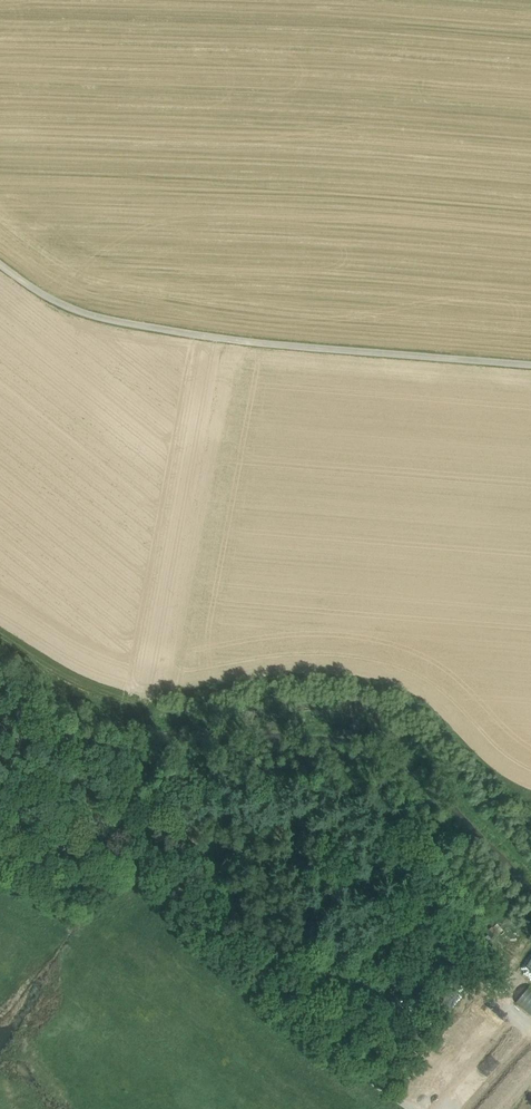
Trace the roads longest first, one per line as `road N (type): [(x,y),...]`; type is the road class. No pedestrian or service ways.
road 1 (track): [(530,364),(151,328),(69,309),(0,268)]
road 2 (unclassified): [(0,805),(124,857),(207,952),(412,1108)]

